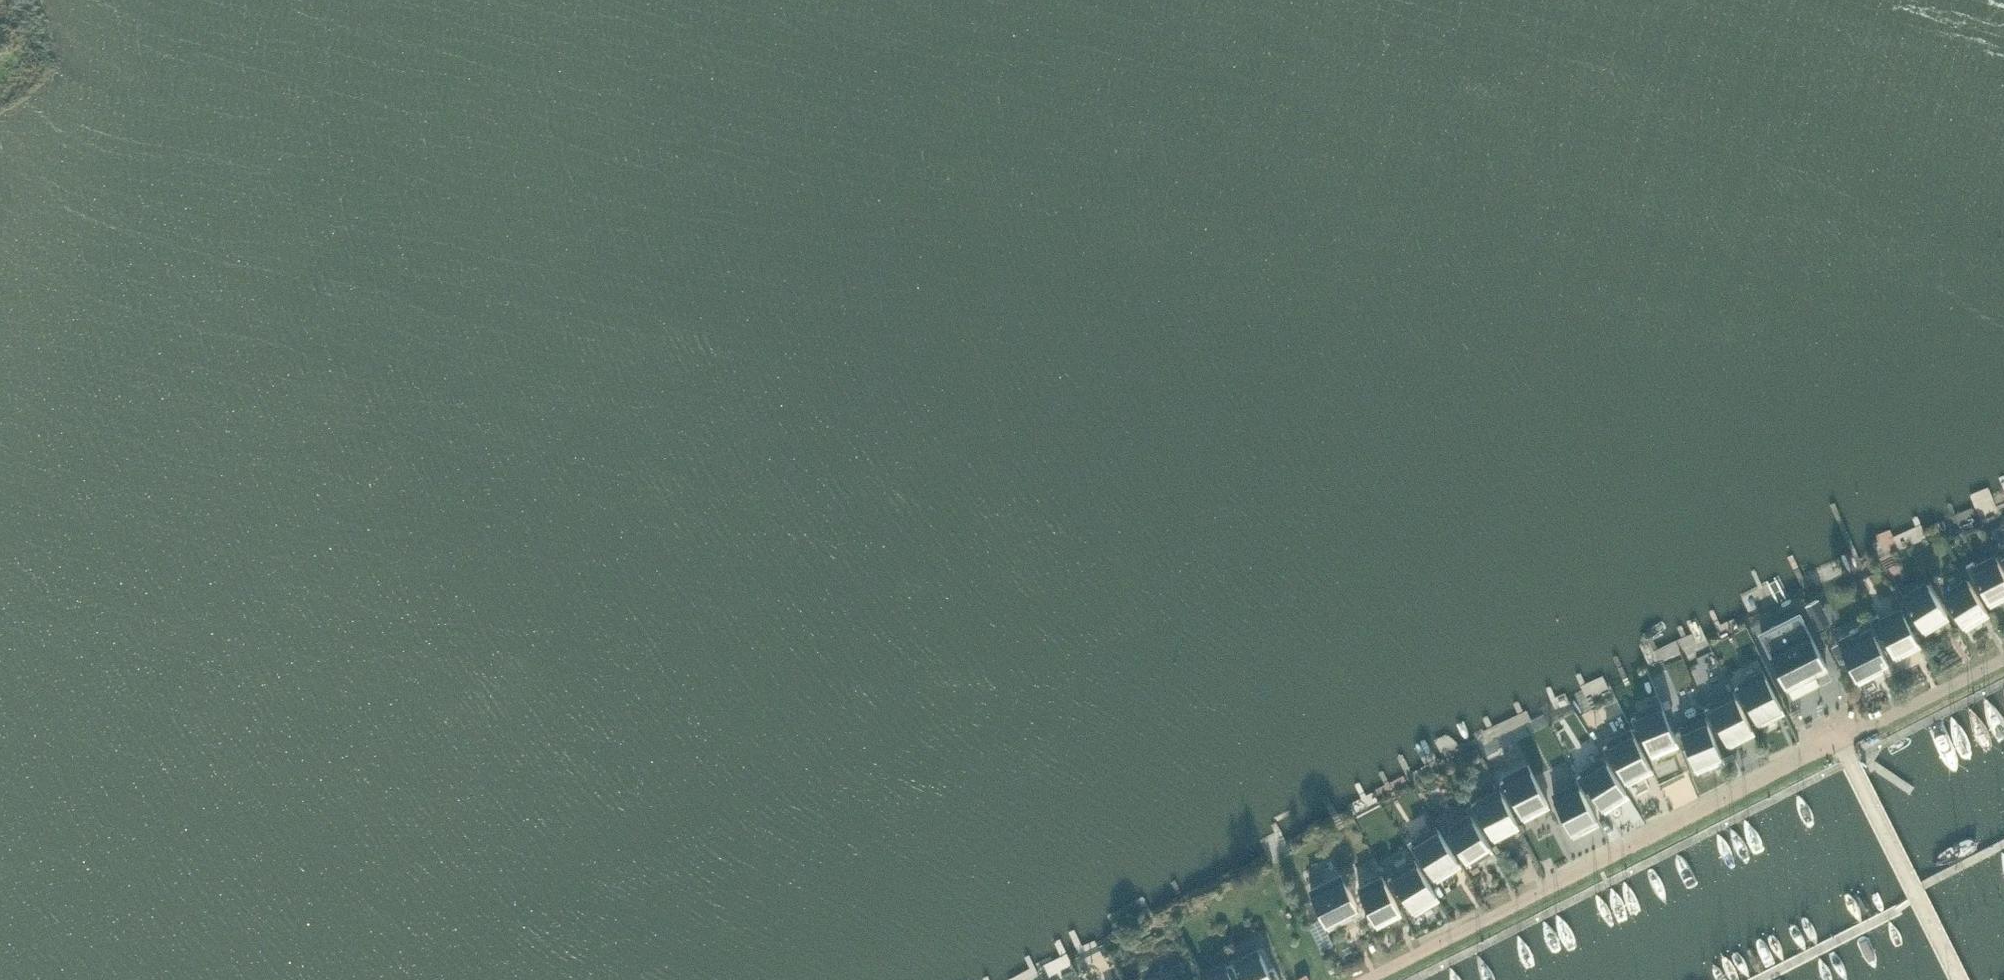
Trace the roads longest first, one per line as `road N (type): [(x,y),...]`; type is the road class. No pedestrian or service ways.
road 1 (unclassified): [(1360,979),(1837,735)]
road 2 (unclassified): [(1960,979),(1837,735)]
road 3 (unclassified): [(1837,735),(2003,660)]

